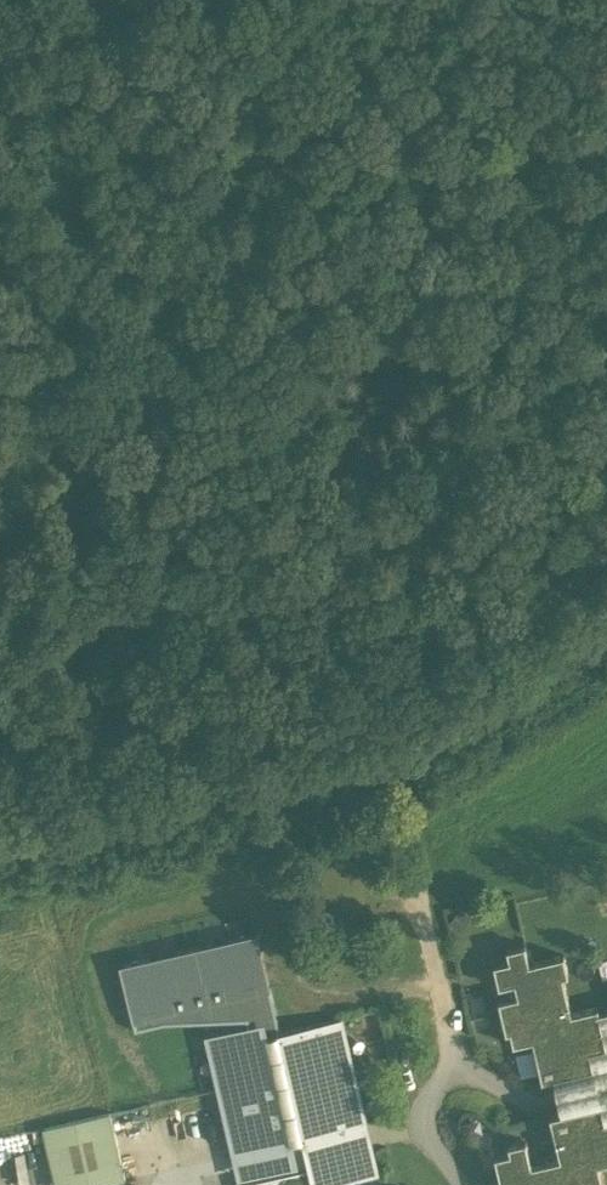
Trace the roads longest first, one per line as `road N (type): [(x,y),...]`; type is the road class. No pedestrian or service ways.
road 1 (track): [(0,815),(411,721),(606,601)]

